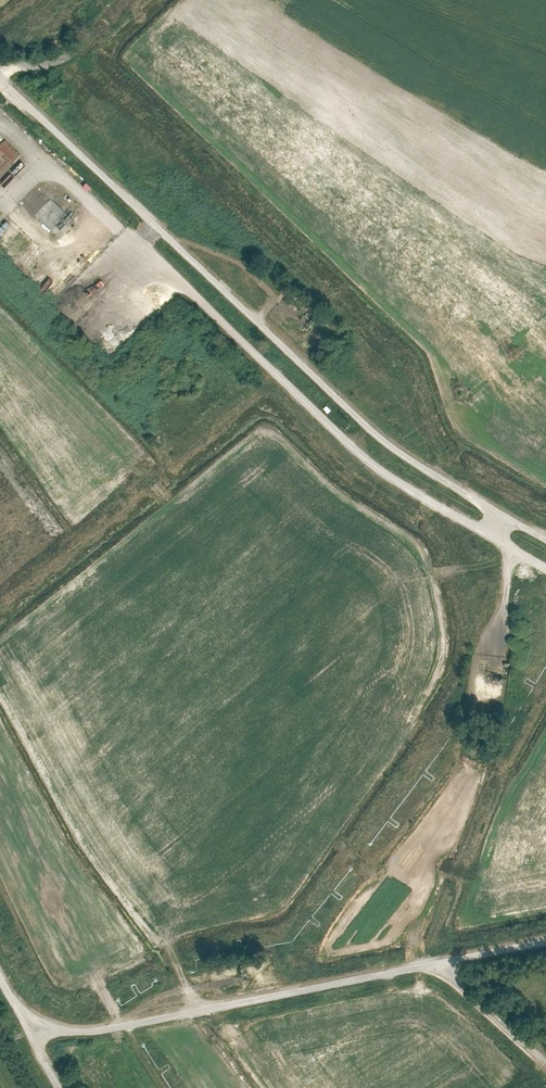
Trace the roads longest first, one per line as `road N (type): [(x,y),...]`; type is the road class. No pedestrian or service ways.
road 1 (track): [(0,77),(387,442),(545,540)]
road 2 (track): [(545,940),(178,1015),(90,1025),(20,1011),(0,975)]
road 3 (track): [(545,568),(382,472),(124,234)]
road 4 (track): [(433,964),(545,1064)]

